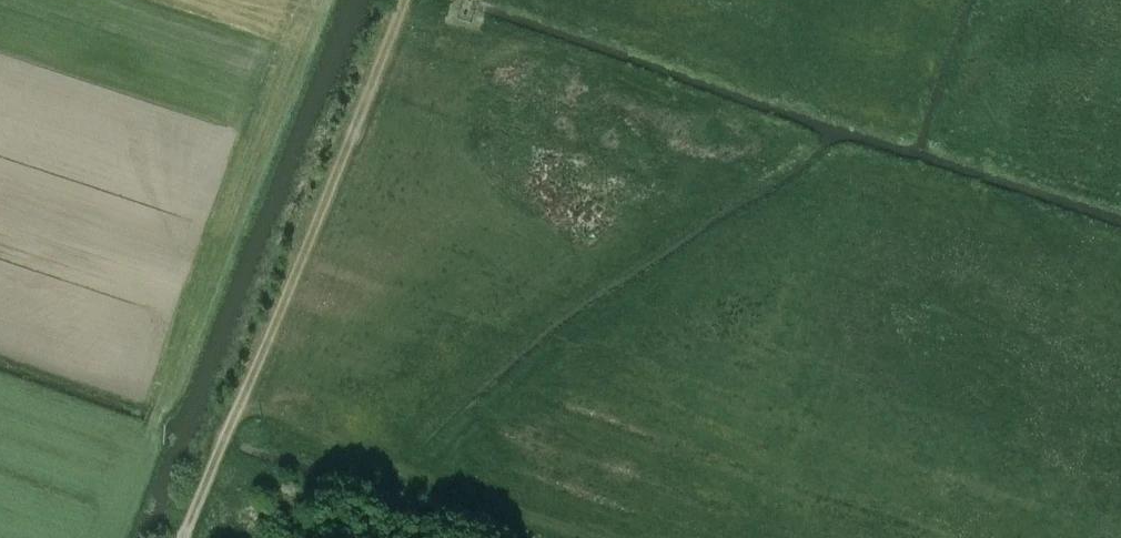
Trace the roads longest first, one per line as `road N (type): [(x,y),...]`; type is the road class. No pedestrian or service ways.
road 1 (track): [(184,537),(406,0)]

